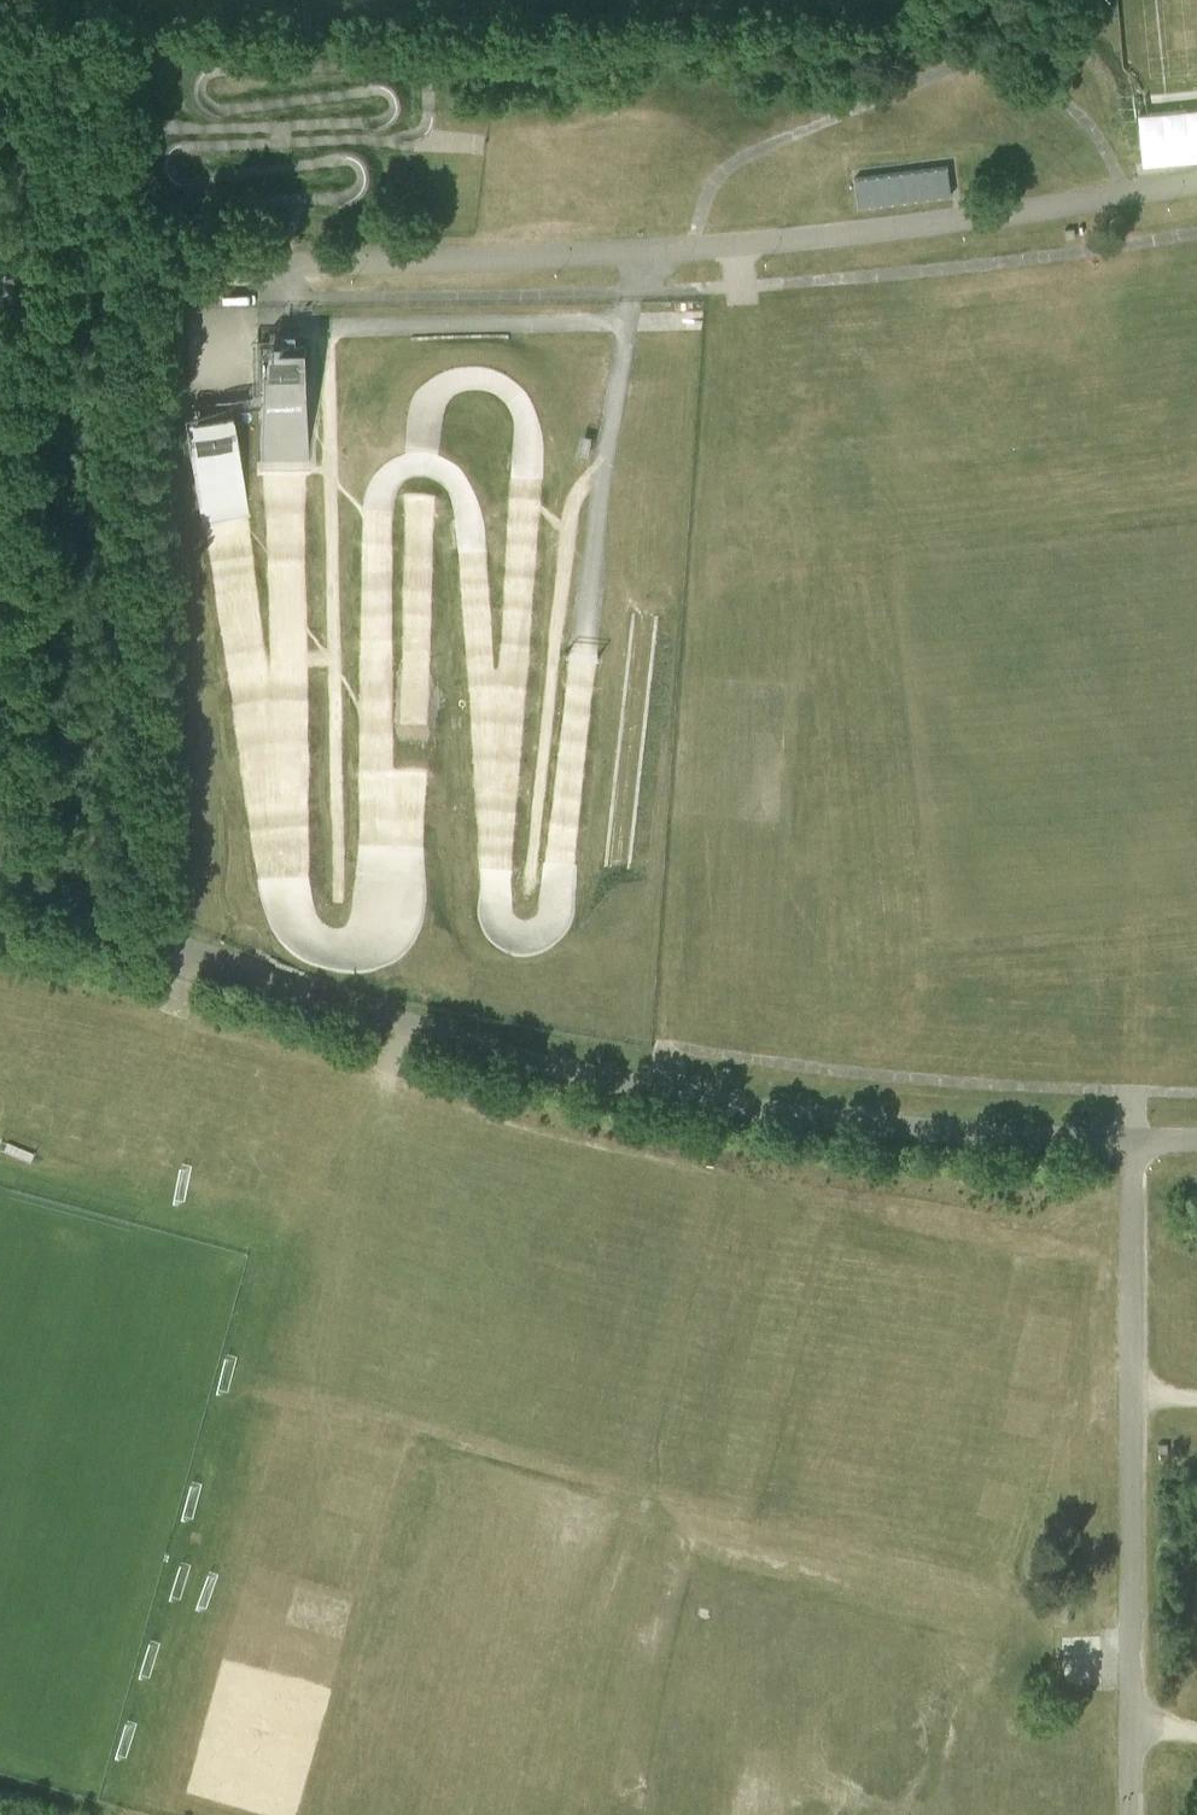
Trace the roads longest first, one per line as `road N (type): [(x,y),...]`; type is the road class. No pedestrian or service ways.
road 1 (unclassified): [(0,270),(693,247),(1196,183)]
road 2 (unclassified): [(0,846),(29,879),(84,913),(389,1018),(601,1077),(819,1116),(1133,1139)]
road 3 (unclassified): [(1129,1814),(1133,1139)]

